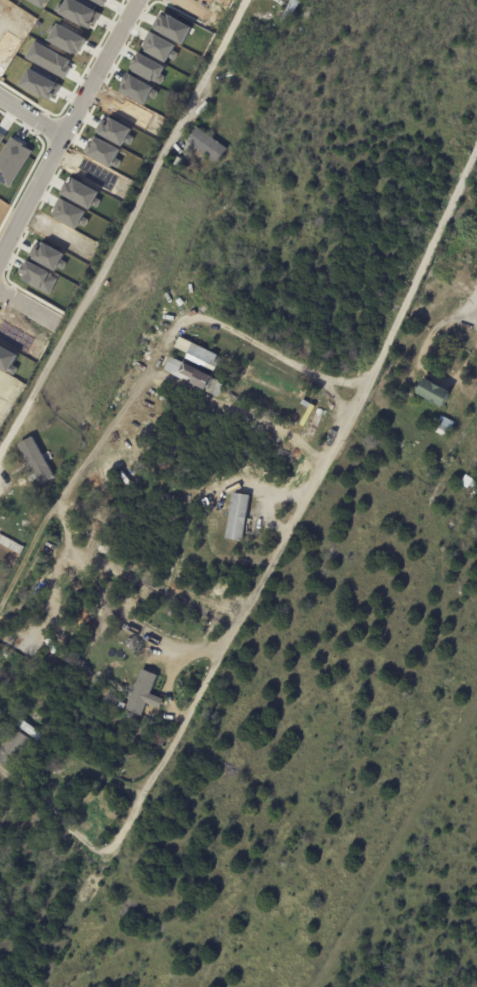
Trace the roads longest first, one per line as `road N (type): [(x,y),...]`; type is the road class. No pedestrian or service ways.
road 1 (residential): [(137,0),(0,256)]

